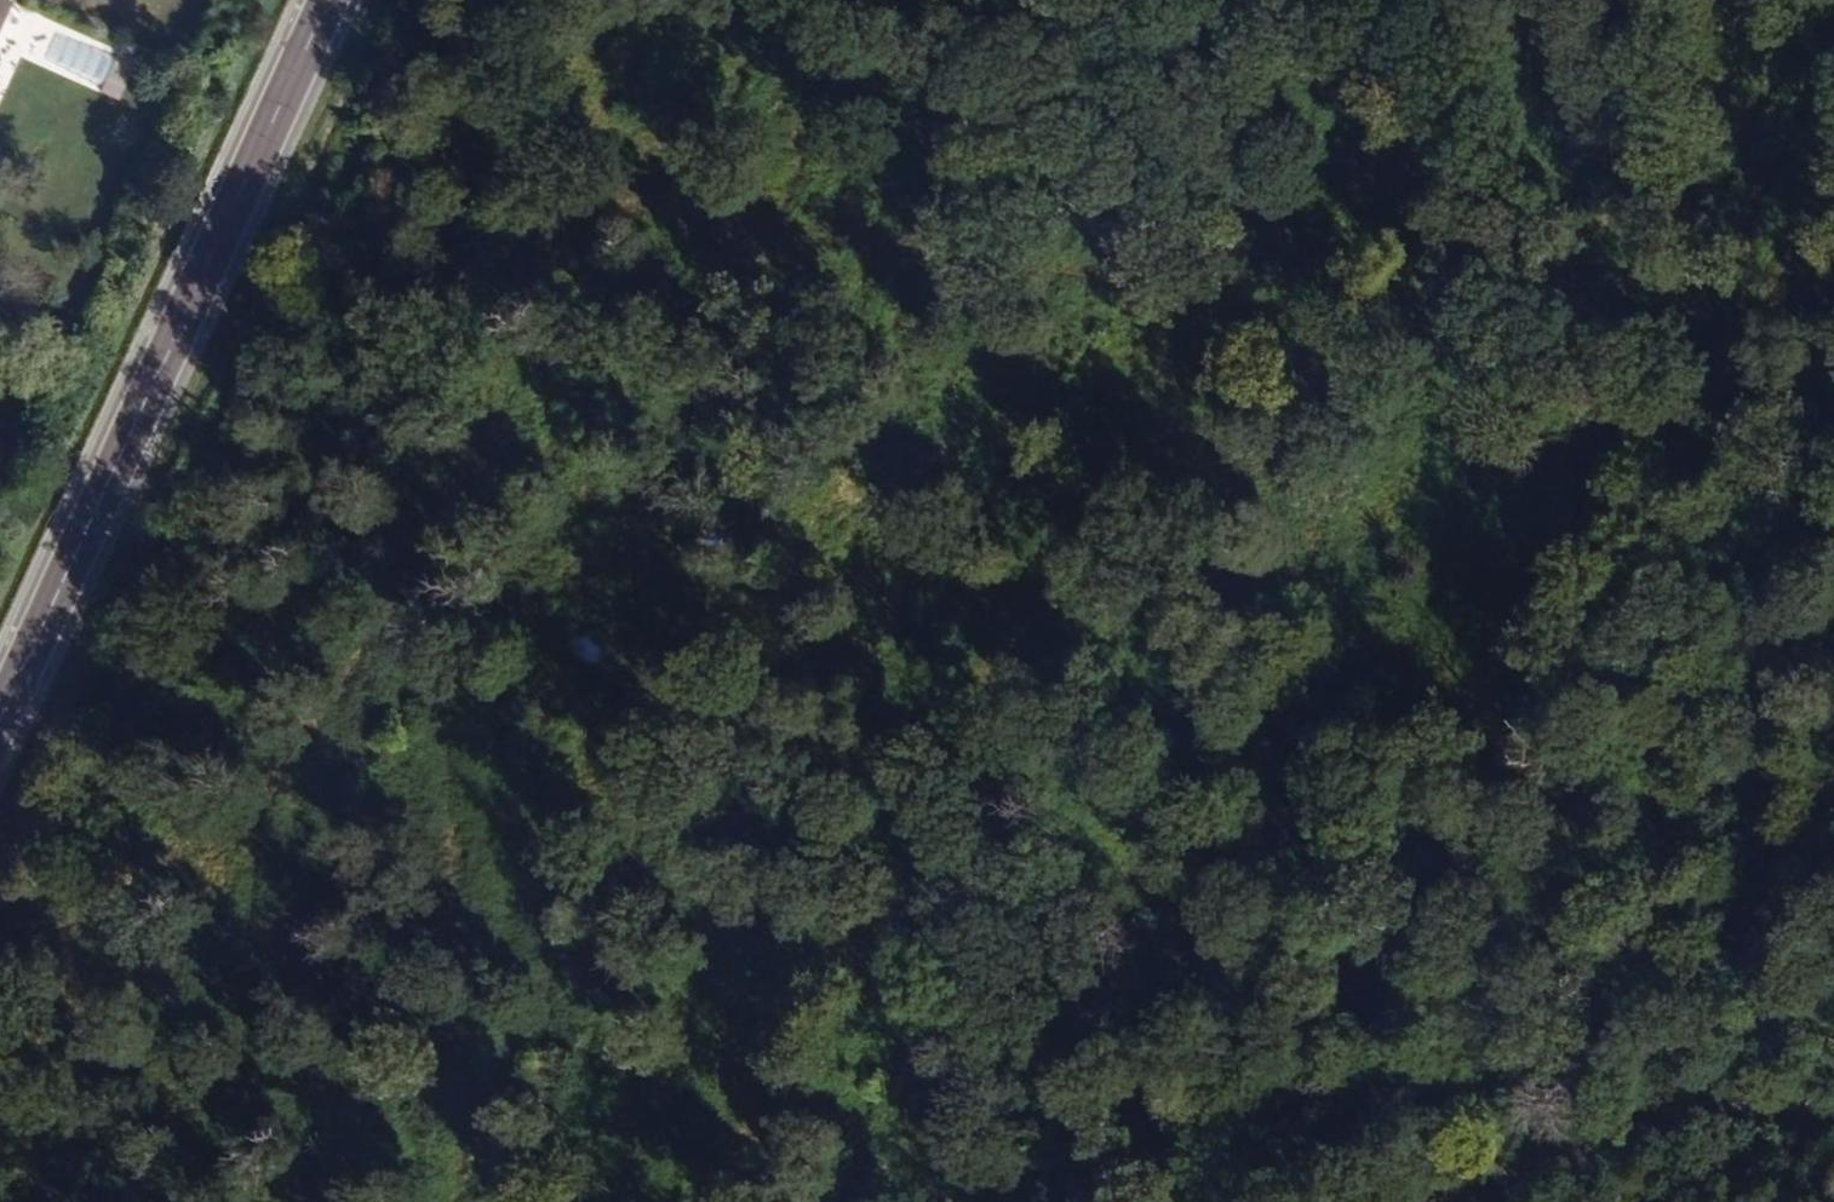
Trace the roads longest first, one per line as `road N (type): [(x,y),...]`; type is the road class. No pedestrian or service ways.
road 1 (primary): [(328,0),(0,718)]
road 2 (track): [(1487,1201),(1662,1100),(1833,1120)]

